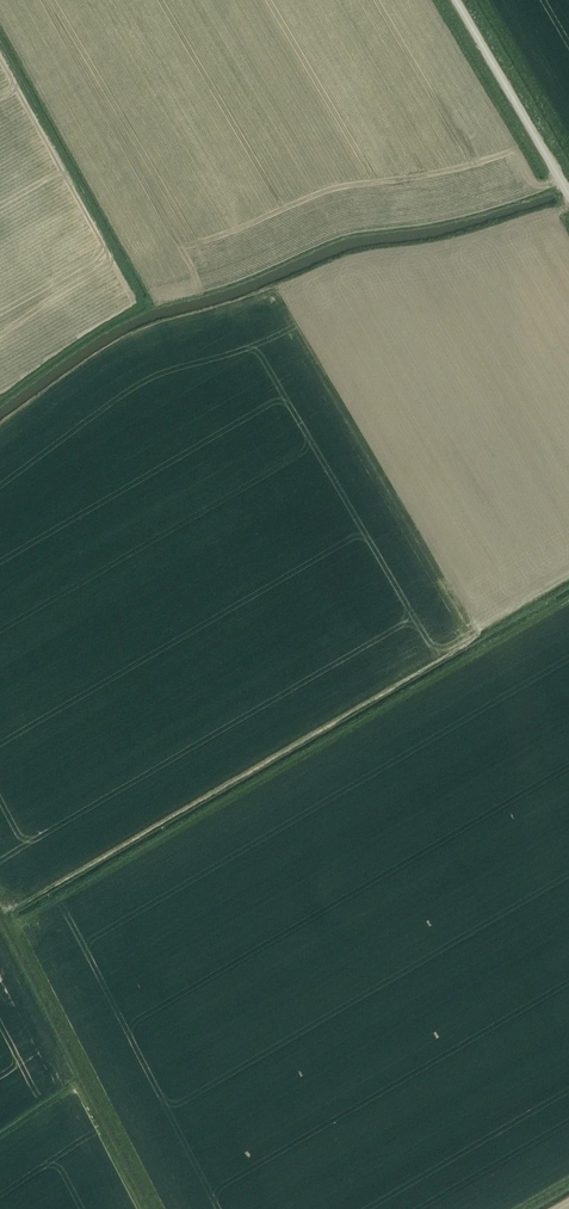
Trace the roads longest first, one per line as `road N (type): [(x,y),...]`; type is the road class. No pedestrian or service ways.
road 1 (unclassified): [(568,193),(457,0)]

